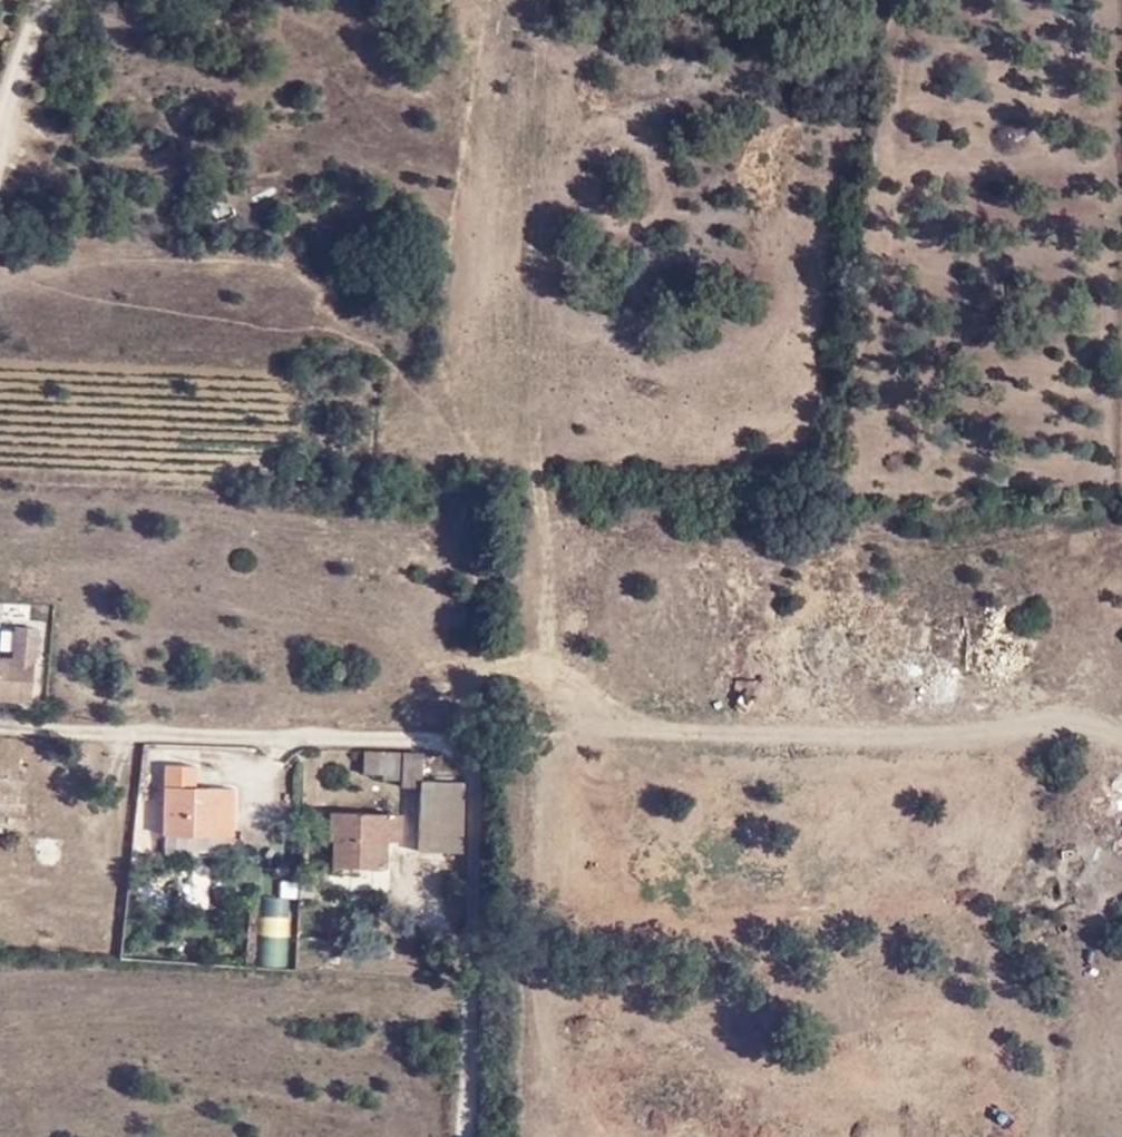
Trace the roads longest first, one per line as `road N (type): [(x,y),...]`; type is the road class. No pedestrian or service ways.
road 1 (residential): [(471,1136),(479,808)]

